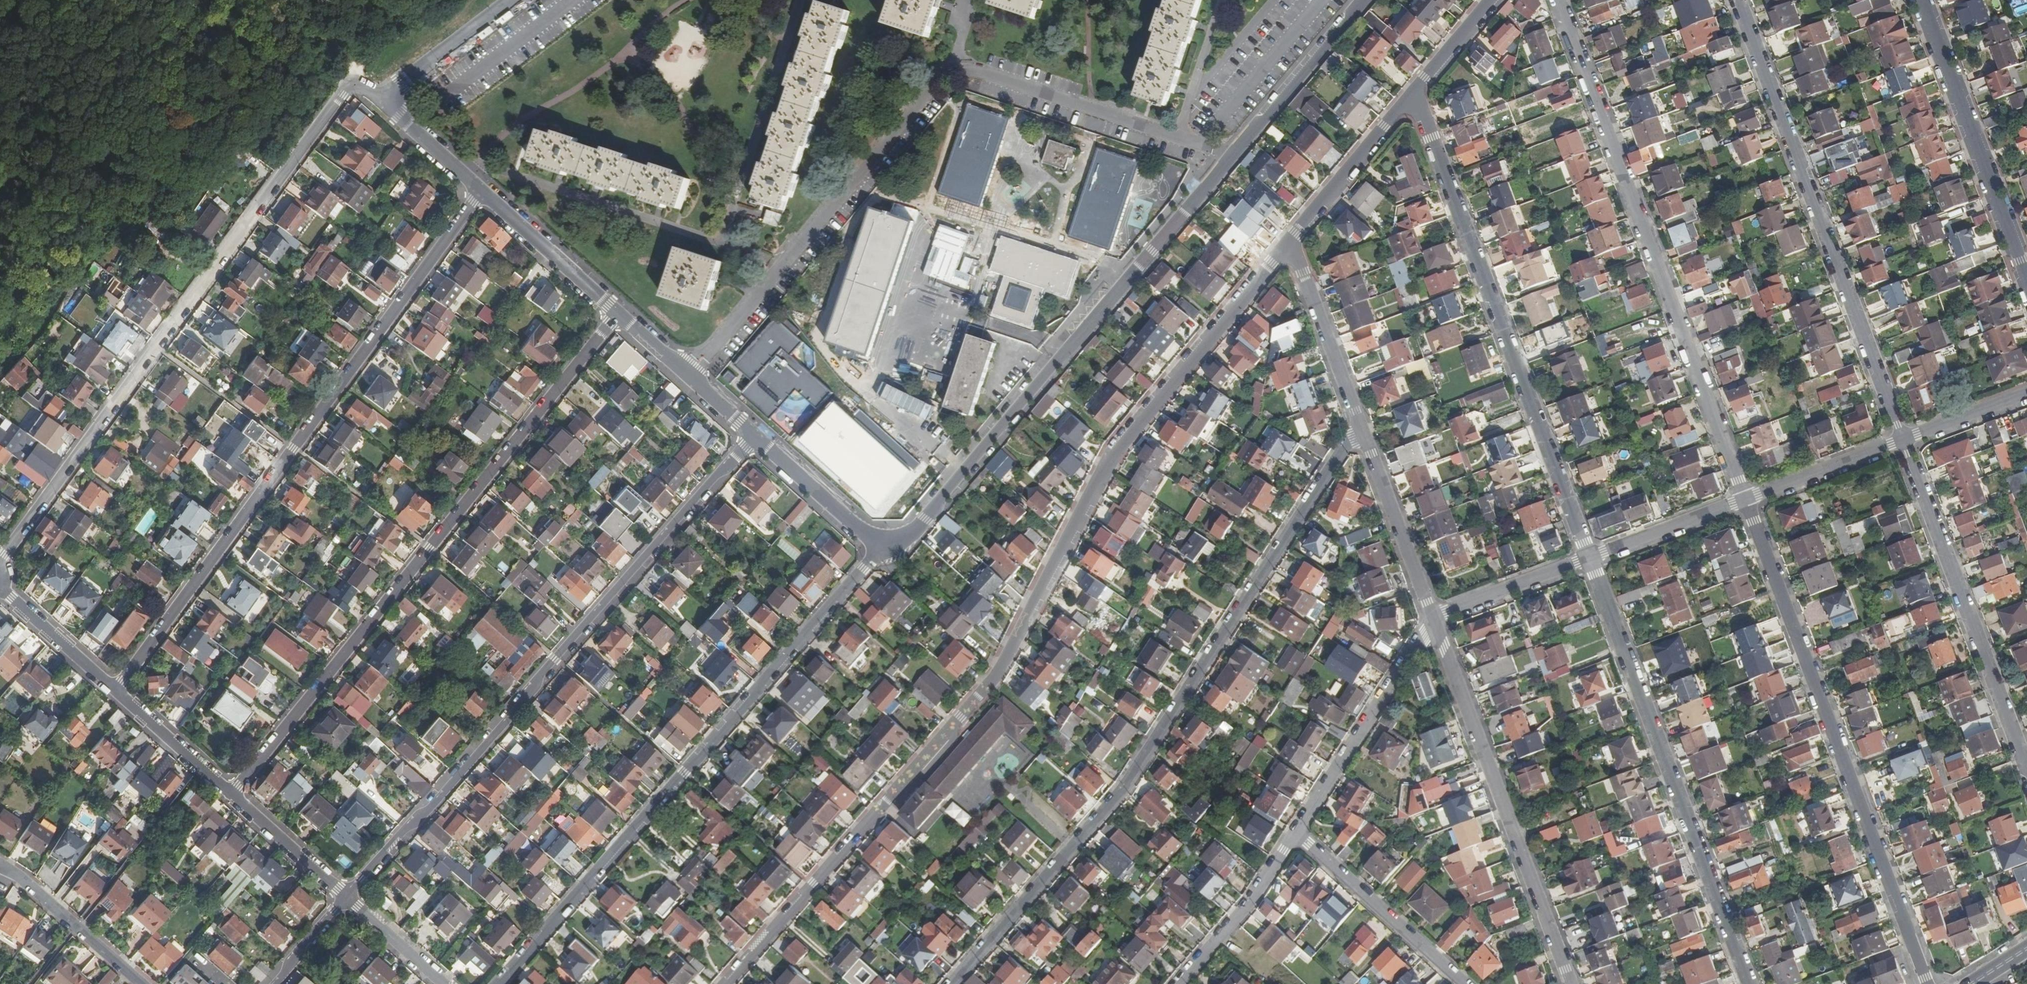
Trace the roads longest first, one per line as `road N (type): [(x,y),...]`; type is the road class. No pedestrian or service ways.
road 1 (residential): [(1291,243),(1113,456),(994,680),(727,983)]
road 2 (residential): [(953,983),(1126,785),(1359,425)]
road 3 (residential): [(1197,145),(975,71),(948,73),(686,378)]
road 4 (residential): [(0,560),(348,86),(384,101)]
road 5 (residential): [(483,192),(116,690)]
road 6 (residential): [(233,794),(616,314)]
road 7 (residential): [(752,436),(350,899)]
road 8 (residential): [(497,983),(880,552)]
road 9 (residential): [(1558,0),(1746,501)]
road 10 (residential): [(1231,157),(911,537),(880,552)]
road 11 (residential): [(1929,983),(1746,501)]
road 12 (residential): [(1591,559),(1412,95)]
road 13 (residential): [(1905,440),(1738,0)]
road 14 (residential): [(1591,559),(1750,983)]
road 15 (residential): [(1570,983),(1433,619)]
road 16 (residential): [(1905,440),(2026,766)]
road 17 (tertiary): [(1922,0),(2026,280)]
road 18 (residential): [(1433,619),(1297,834)]
road 19 (residential): [(1297,834),(1463,983)]
road 20 (residential): [(1433,619),(1359,425)]
road 21 (residential): [(1363,0),(1231,157)]
road 22 (residential): [(1359,425),(1291,243)]
road 23 (residential): [(1412,95),(1291,243)]
road 24 (residential): [(1197,145),(1321,0)]
road 25 (residential): [(1297,834),(1180,983)]
road 26 (residential): [(140,983),(0,867)]
road 27 (residential): [(616,314),(483,192)]
road 28 (residential): [(880,552),(752,436)]
road 29 (residential): [(1905,440),(1746,501)]
road 30 (residential): [(1591,559),(1433,619)]
road 31 (residential): [(1746,501),(1591,559)]
road 32 (residential): [(511,0),(384,101)]
road 33 (residential): [(350,899),(233,794)]
road 34 (residential): [(116,690),(233,794)]
road 35 (residential): [(116,690),(1,589)]
road 36 (residential): [(483,192),(384,101)]
road 37 (residential): [(2026,394),(1905,440)]
road 38 (residential): [(350,899),(443,983)]
road 39 (residential): [(1491,0),(1412,95)]

